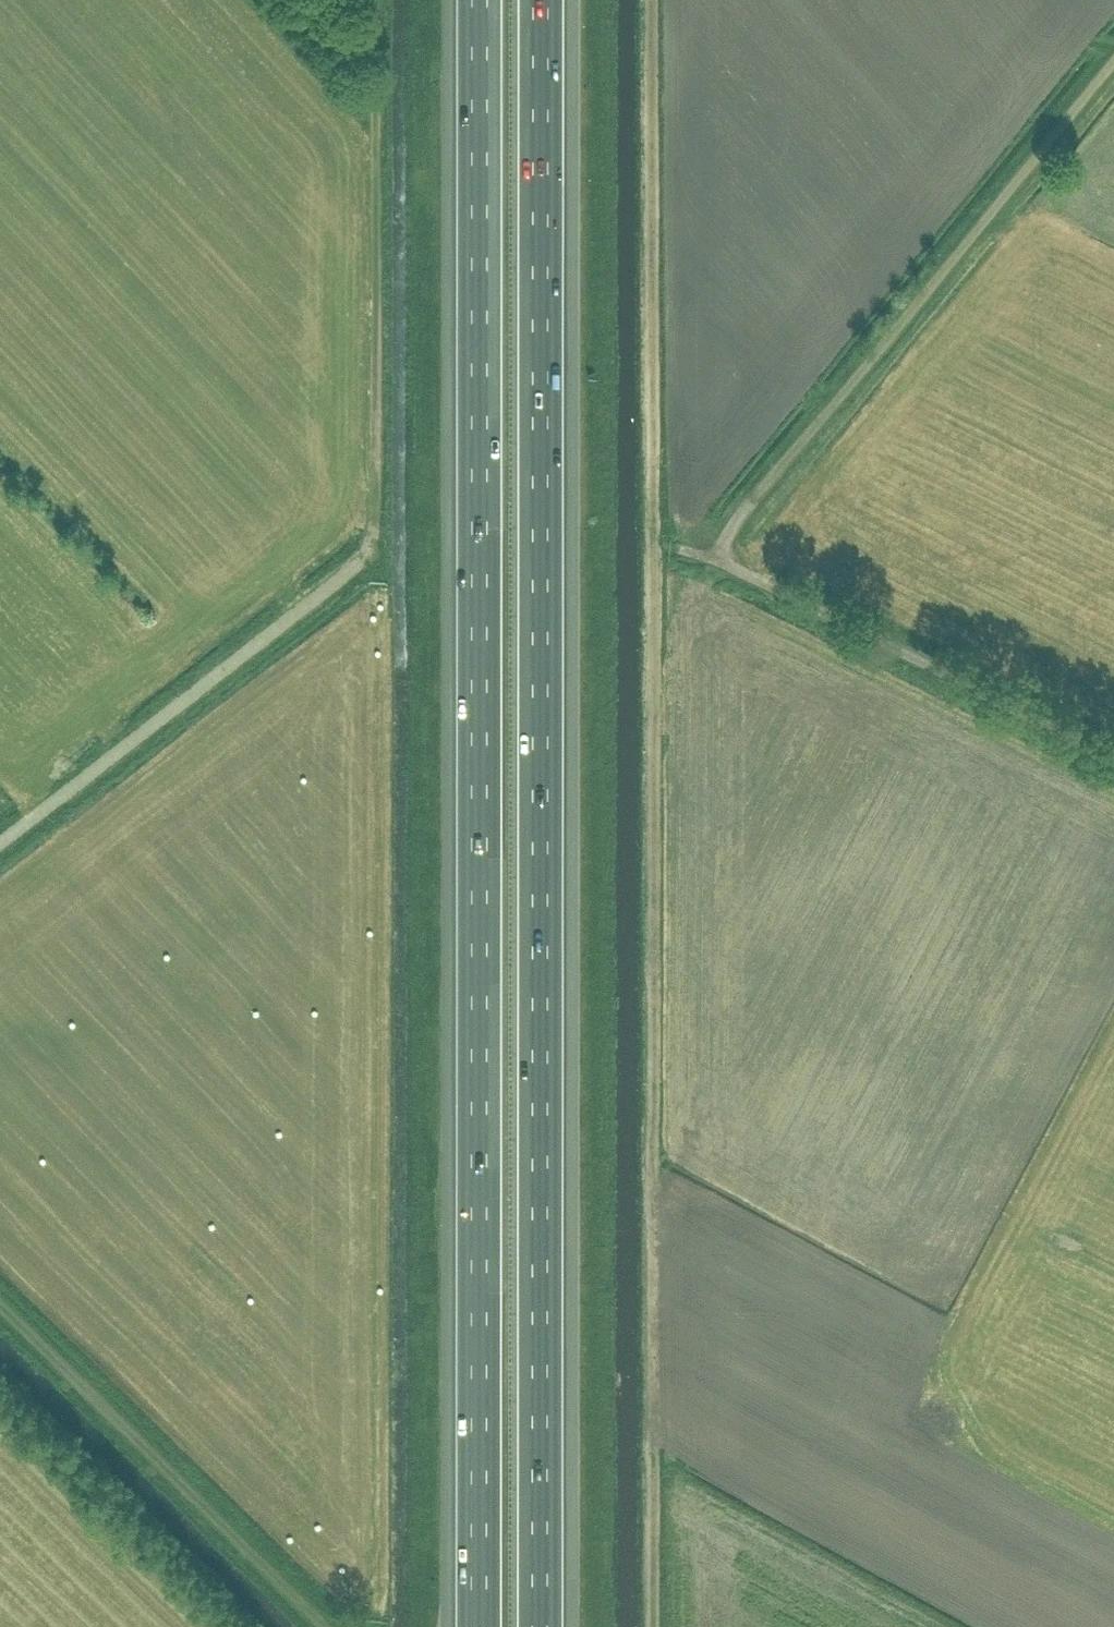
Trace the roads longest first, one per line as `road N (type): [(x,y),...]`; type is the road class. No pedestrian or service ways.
road 1 (motorway): [(551,1626),(546,0)]
road 2 (motorway): [(480,0),(477,1626)]
road 3 (track): [(1113,59),(712,555)]
road 4 (track): [(371,545),(375,68)]
road 5 (unclassified): [(0,839),(371,545)]
road 6 (unclassified): [(1113,758),(712,555)]
road 7 (track): [(0,1311),(317,1626)]

